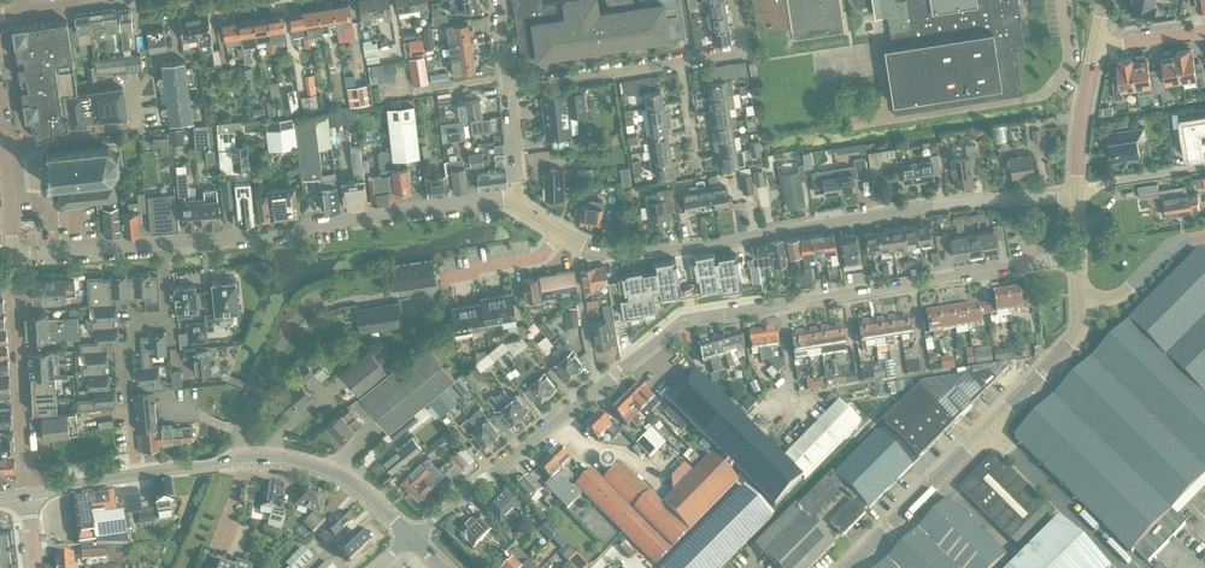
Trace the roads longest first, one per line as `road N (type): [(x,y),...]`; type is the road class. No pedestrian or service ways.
road 1 (residential): [(412,537),(672,325),(1080,254)]
road 2 (residential): [(1075,194),(943,203),(671,251),(598,252),(575,241)]
road 3 (residential): [(161,243),(516,198)]
road 4 (residential): [(508,86),(742,56),(732,0)]
road 5 (residential): [(28,495),(13,252)]
road 6 (tertiary): [(412,537),(335,474),(271,457),(220,462)]
road 7 (tertiary): [(848,567),(989,431)]
road 8 (tertiary): [(28,495),(220,462)]
road 9 (unclassified): [(1126,567),(989,431)]
road 10 (residential): [(128,402),(125,351),(133,328),(165,318),(161,243)]
road 11 (tertiary): [(989,431),(1079,335),(1082,304)]
road 12 (residential): [(165,0),(174,53),(135,96),(139,130),(128,131)]
road 13 (residential): [(1075,194),(1096,46)]
road 14 (residential): [(13,252),(161,243)]
road 15 (tertiary): [(1082,304),(1122,296),(1173,243),(1204,237)]
road 16 (residential): [(13,252),(0,114)]
road 17 (residential): [(1075,194),(1204,166)]

